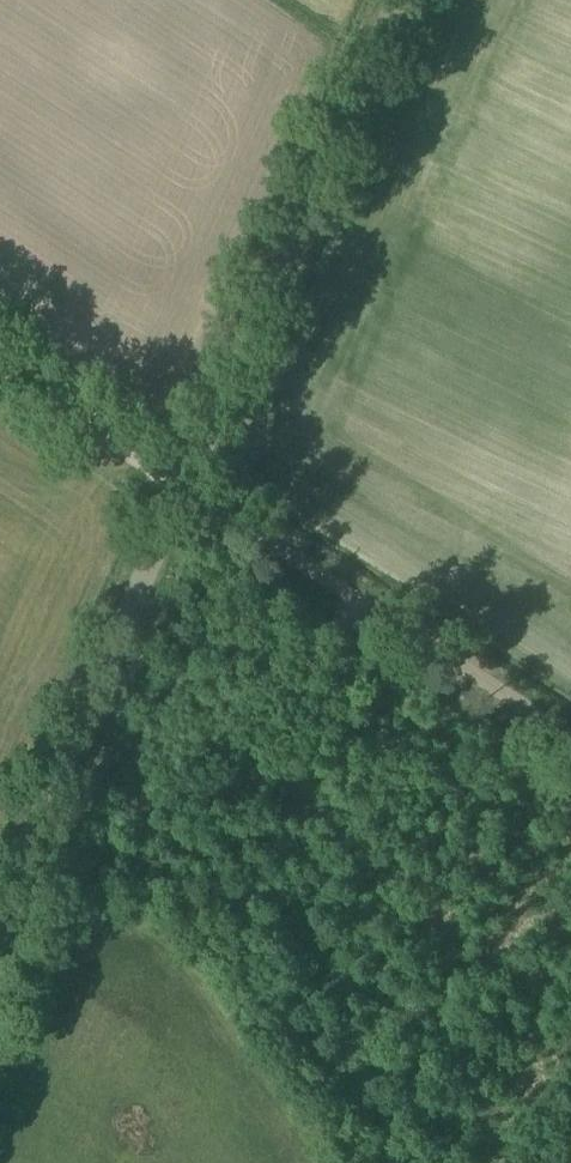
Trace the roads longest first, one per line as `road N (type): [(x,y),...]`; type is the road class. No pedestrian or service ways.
road 1 (unclassified): [(191,497),(397,0)]
road 2 (unclassified): [(0,923),(191,497)]
road 3 (unclassified): [(570,737),(191,497)]
road 4 (track): [(191,497),(0,371)]

